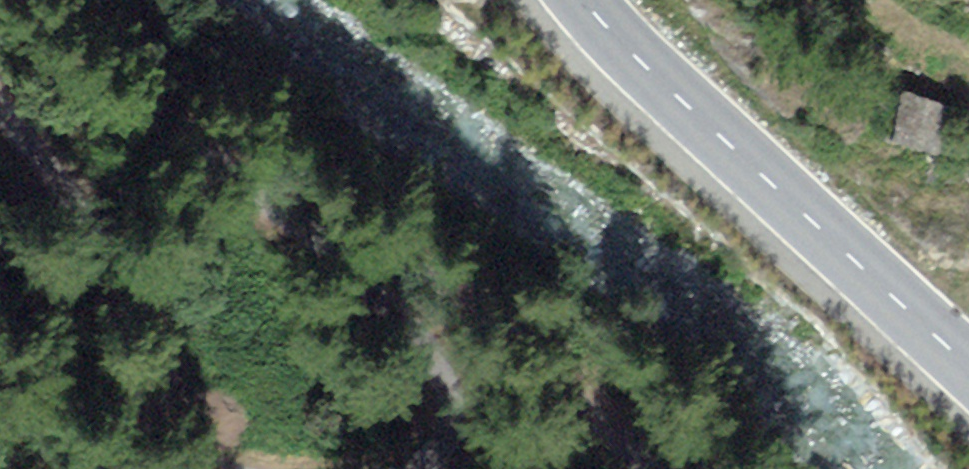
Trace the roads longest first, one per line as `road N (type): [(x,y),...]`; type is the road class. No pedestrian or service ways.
road 1 (track): [(705,468),(460,297),(381,212),(160,67),(133,0)]
road 2 (tertiary): [(585,0),(680,108),(968,372)]
road 3 (track): [(245,468),(190,354),(0,108)]
road 4 (track): [(405,468),(455,412),(460,297)]

